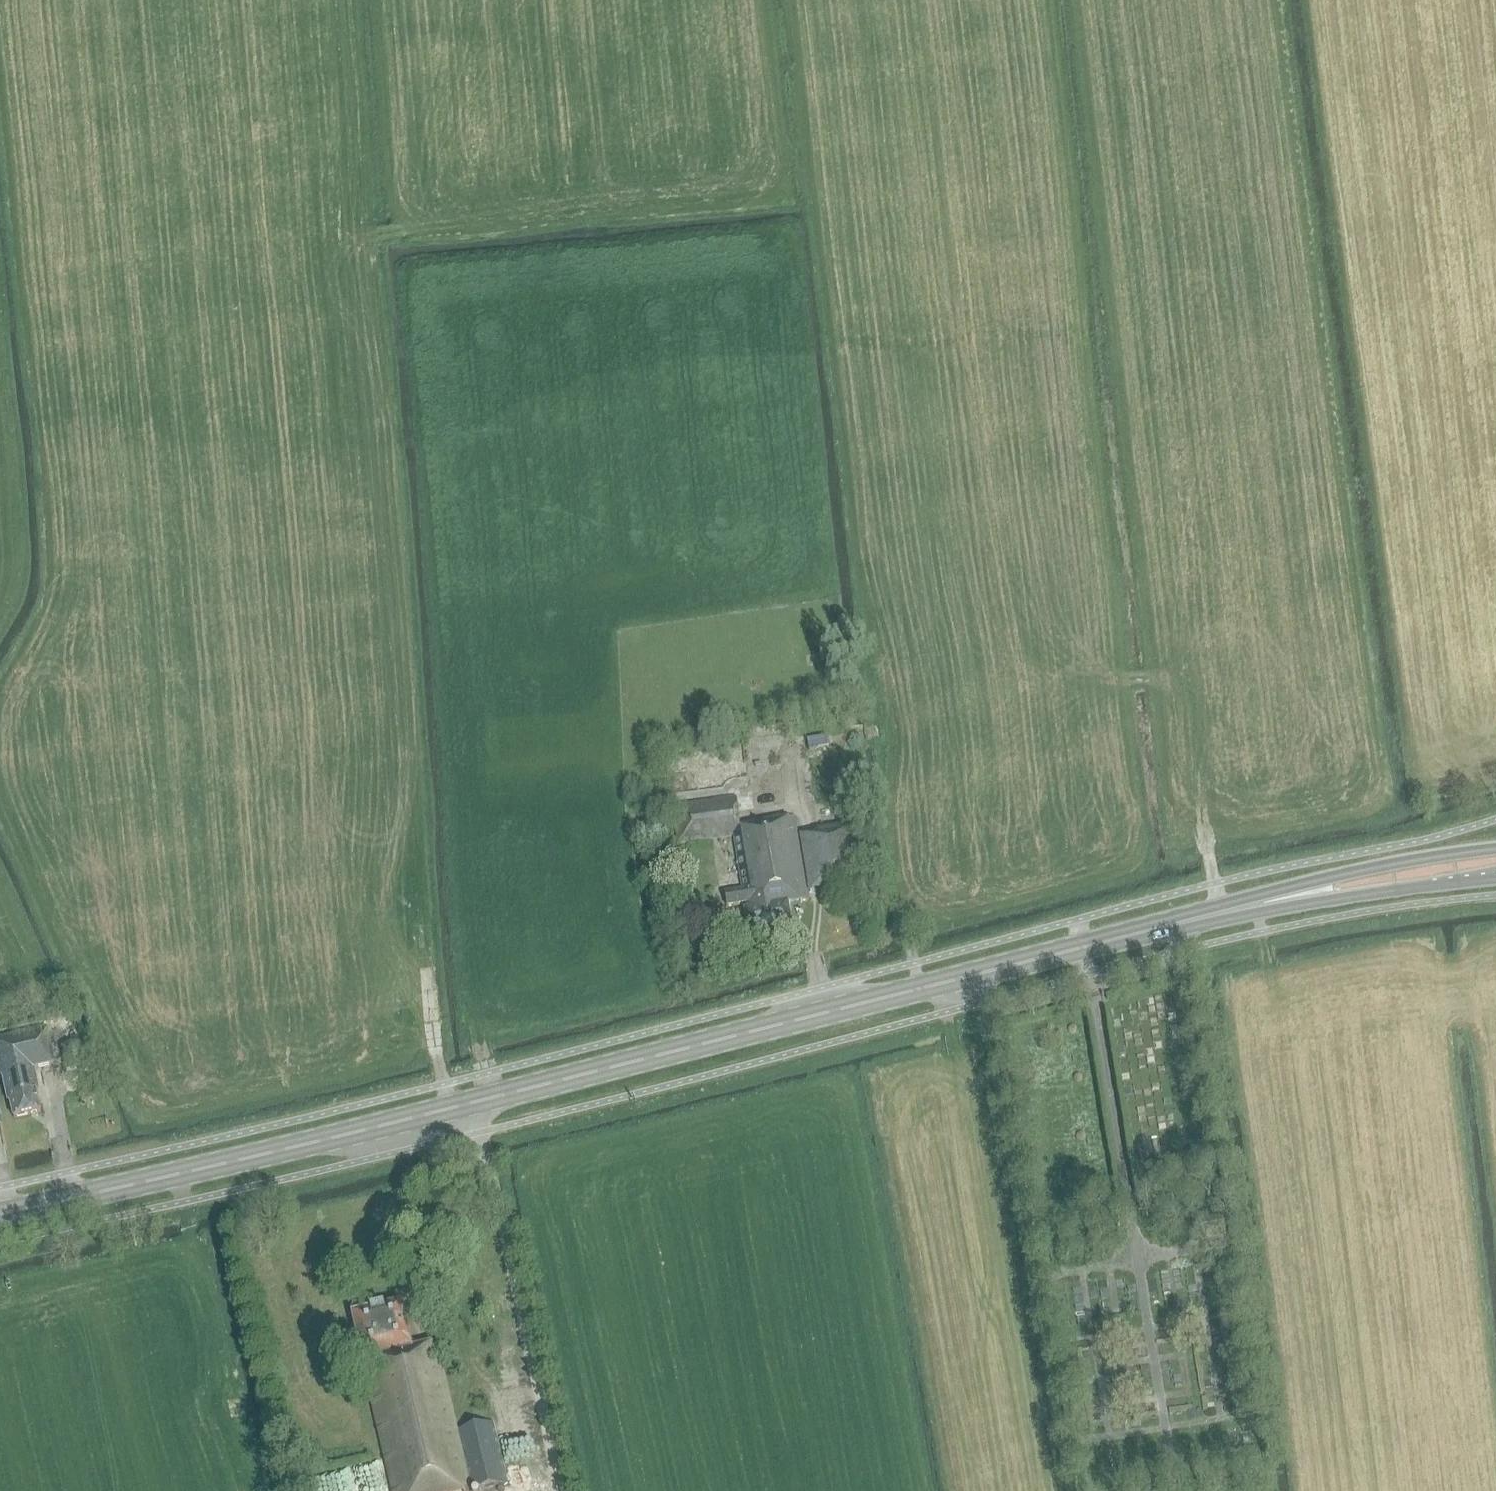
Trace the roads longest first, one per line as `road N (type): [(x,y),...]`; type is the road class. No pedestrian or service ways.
road 1 (primary): [(1181,922),(0,1213)]
road 2 (primary): [(1495,848),(1332,875),(1181,922)]
road 3 (primary): [(1181,922),(1495,878)]

